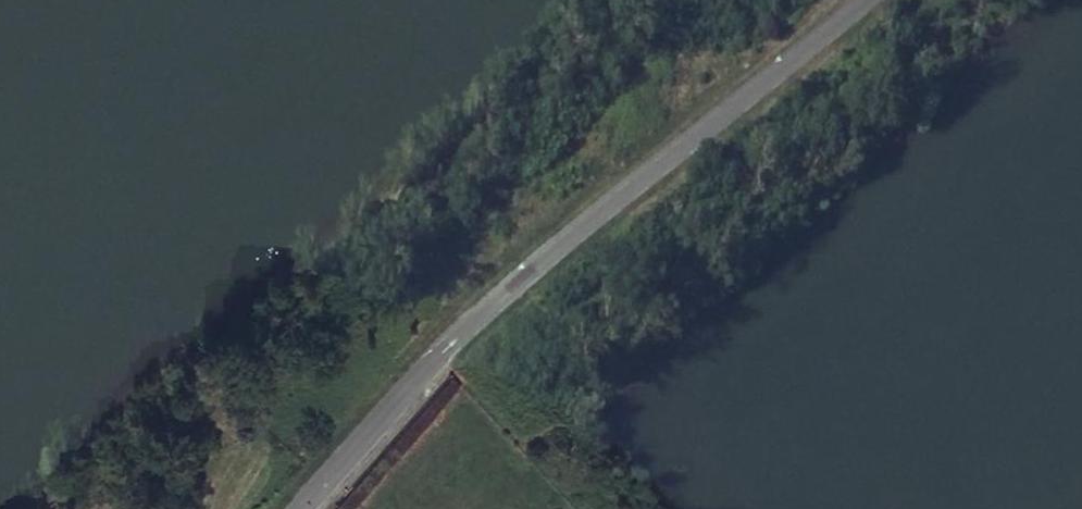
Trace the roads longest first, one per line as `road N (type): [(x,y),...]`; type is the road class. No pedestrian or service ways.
road 1 (unclassified): [(442,338),(859,0)]
road 2 (unclassified): [(442,338),(289,508)]

